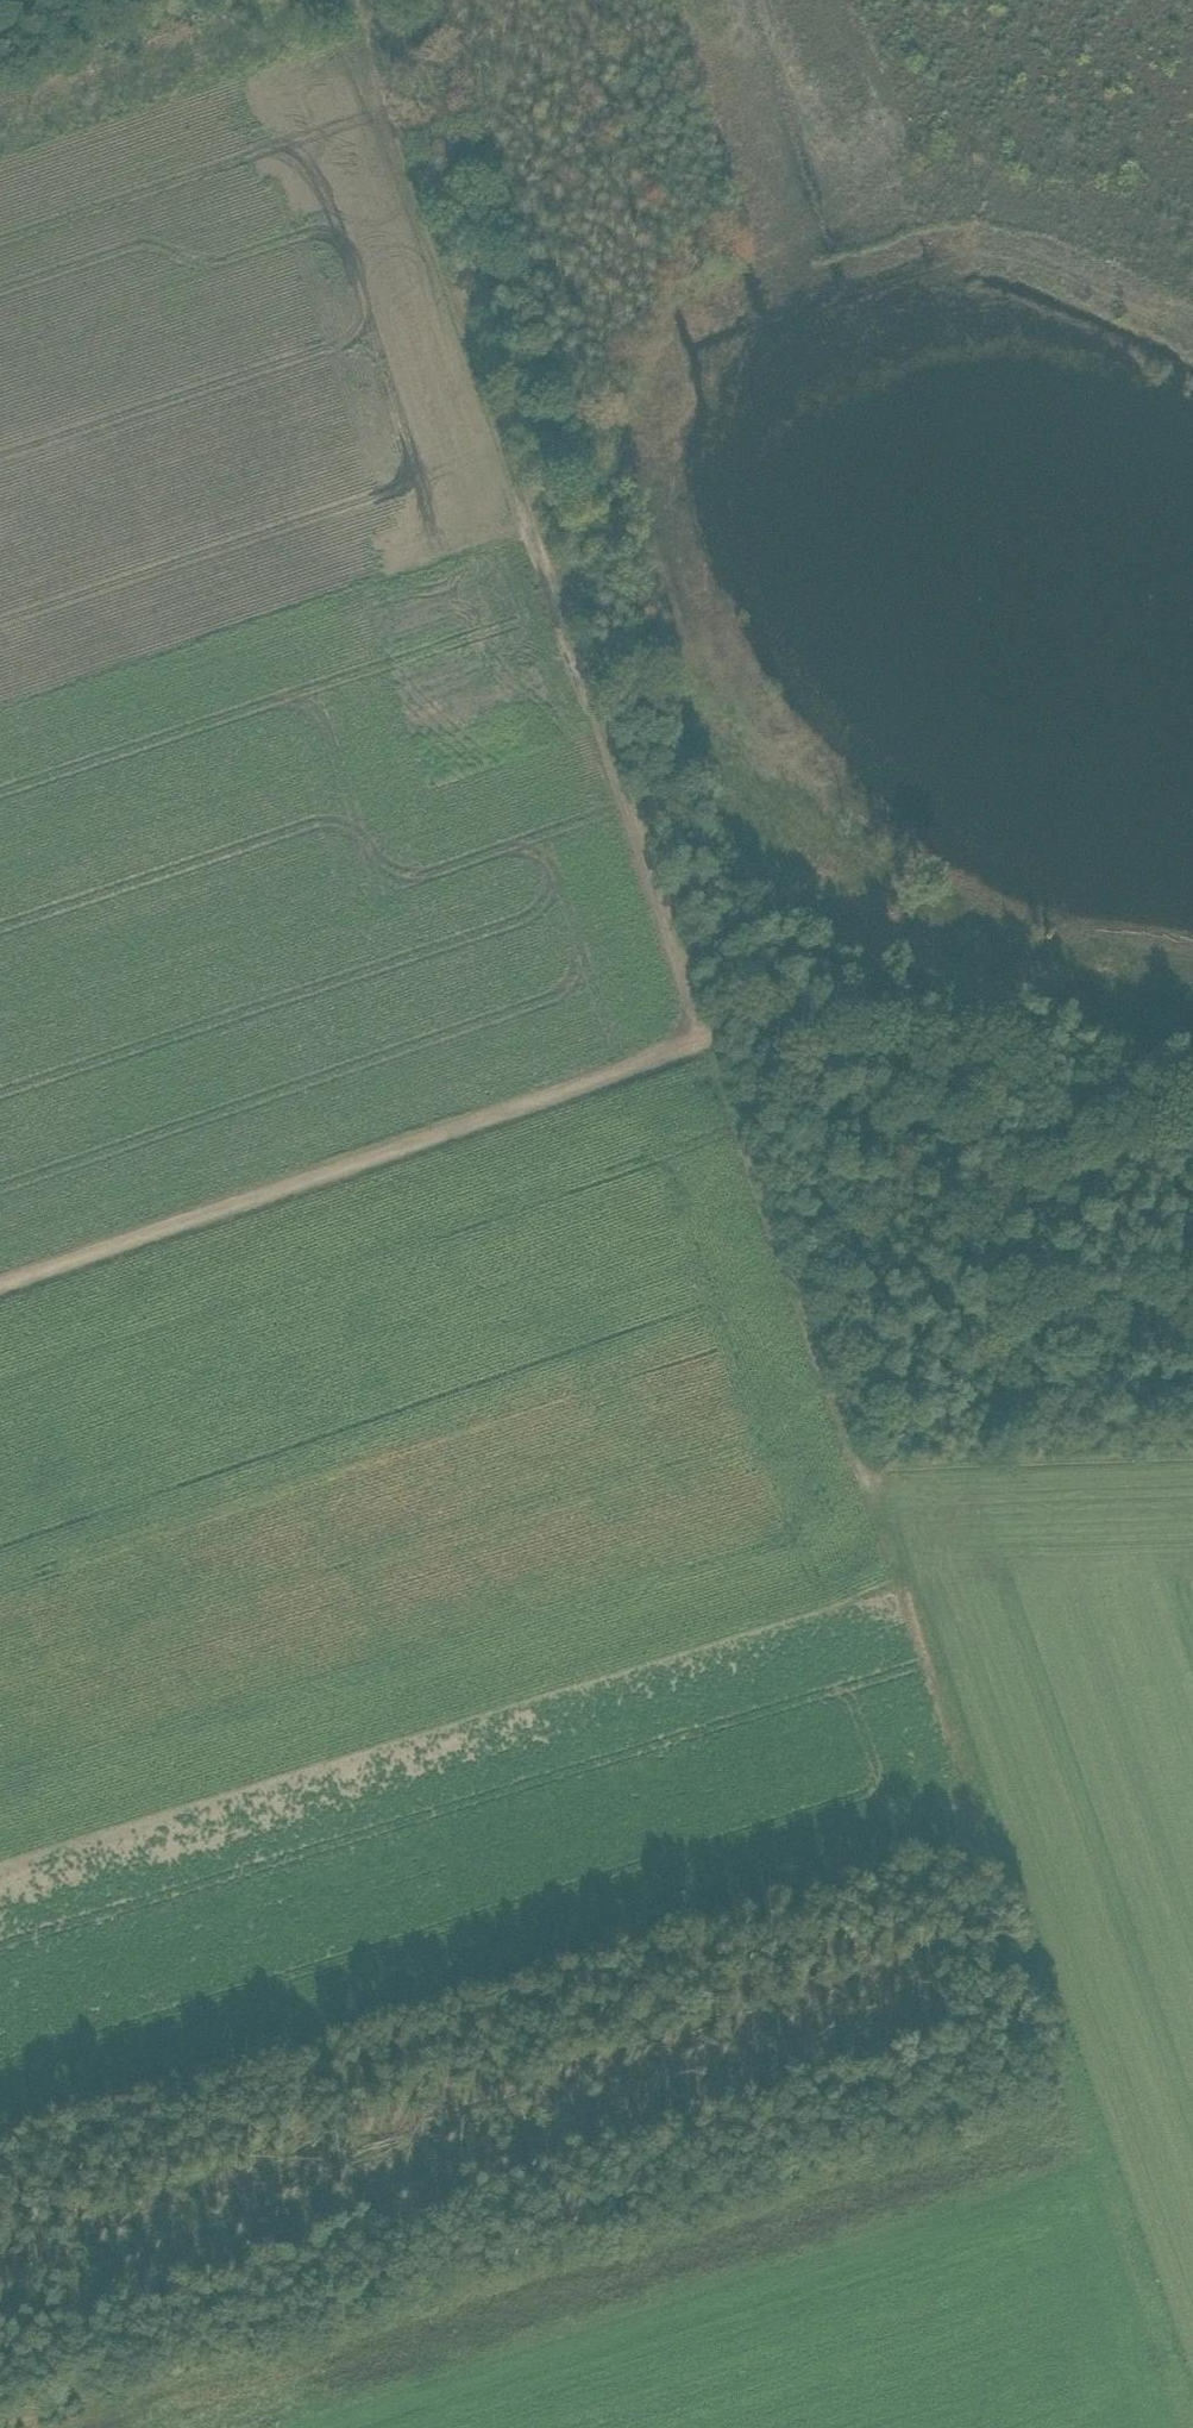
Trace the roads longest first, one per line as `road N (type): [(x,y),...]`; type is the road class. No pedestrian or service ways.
road 1 (track): [(701,1044),(0,1286)]
road 2 (track): [(567,673),(361,0)]
road 3 (track): [(701,1044),(764,1030),(819,1032),(1060,1104),(1192,1111)]

